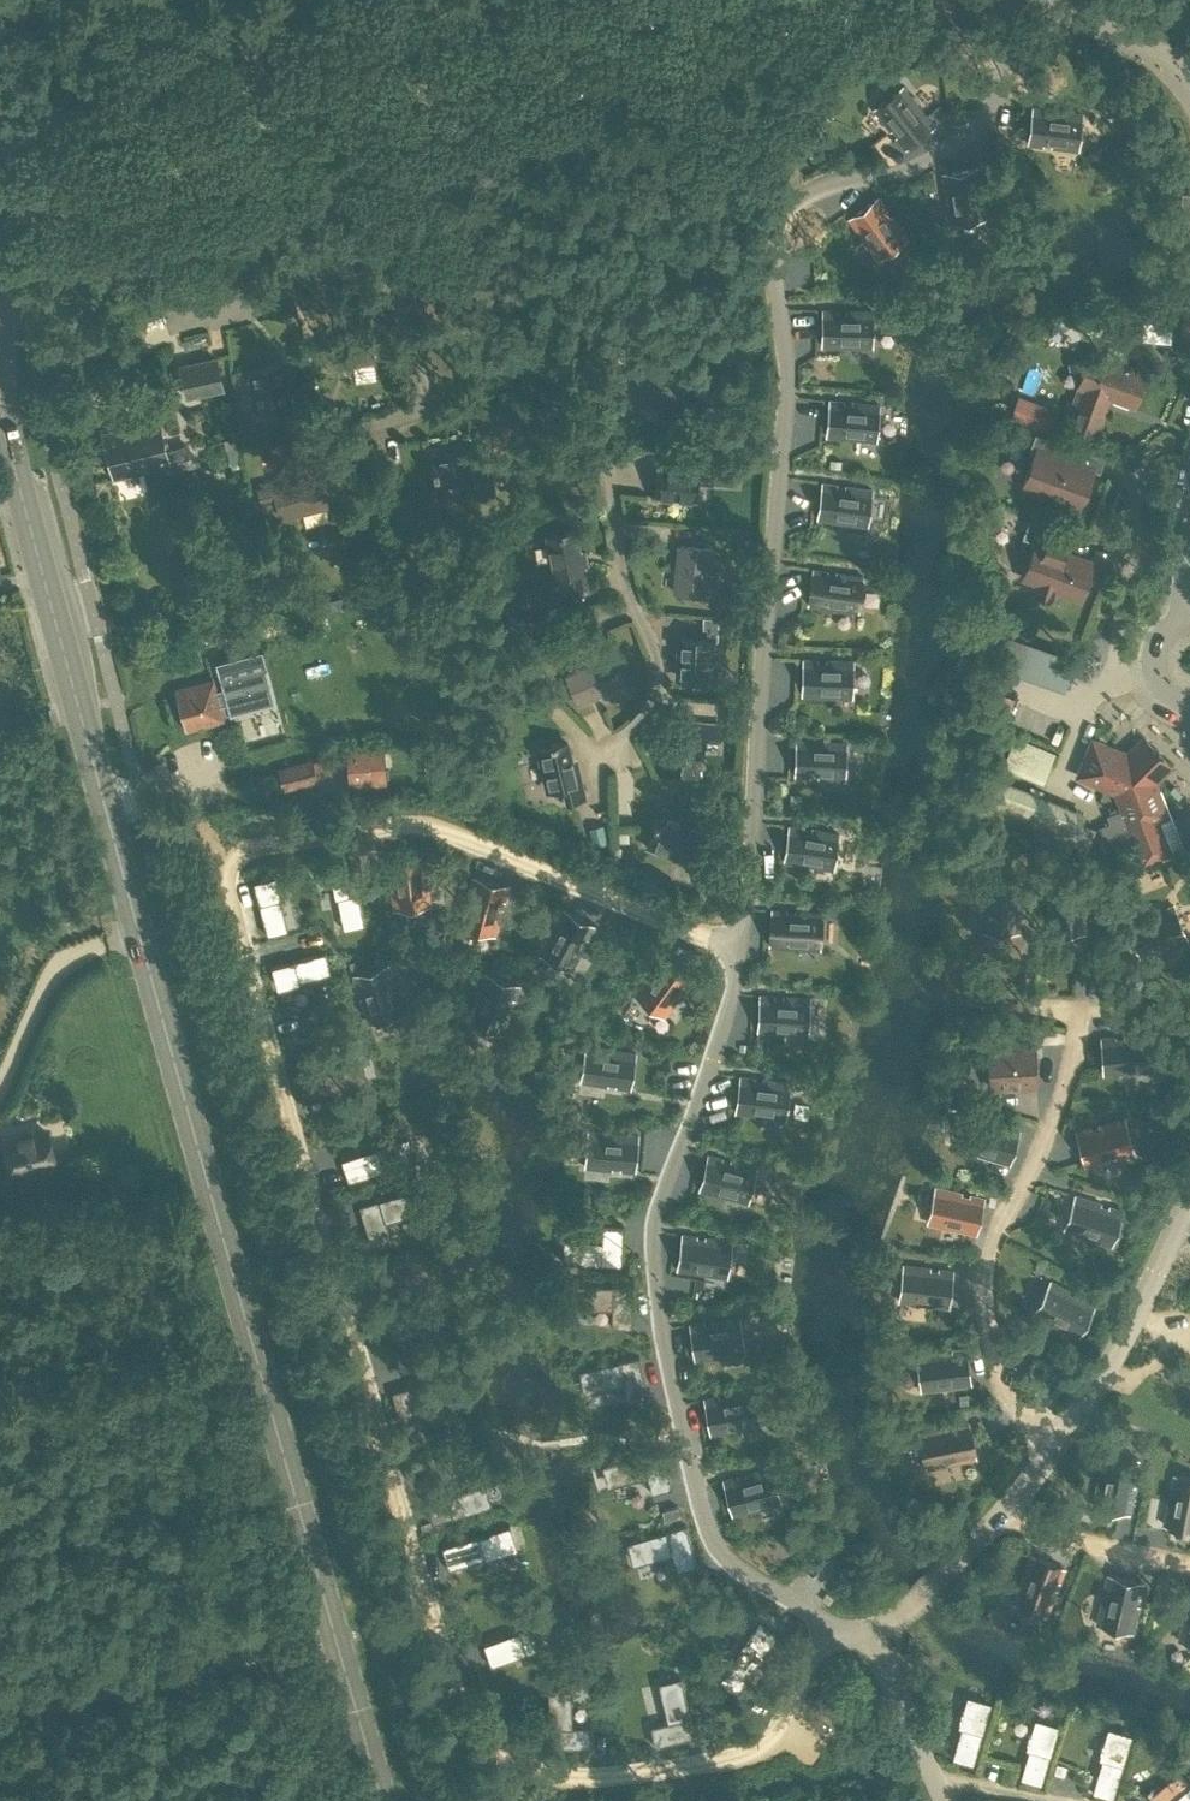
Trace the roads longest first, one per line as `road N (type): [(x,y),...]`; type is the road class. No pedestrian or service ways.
road 1 (track): [(838,1632),(758,1753),(585,1787),(506,1763),(454,1711),(224,861),(268,842),(426,825),(744,942)]
road 2 (primary): [(382,1800),(6,435)]
road 3 (unclassified): [(0,226),(824,0)]
road 4 (unclassified): [(518,0),(0,143)]
road 5 (track): [(1054,1450),(1005,1391),(988,1333),(985,1270),(1076,1050),(1075,1020),(1048,1001)]
road 6 (track): [(331,1624),(47,1695)]
road 7 (track): [(997,1514),(1189,1563)]
road 8 (unclassified): [(1031,0),(1189,66)]
road 9 (primary): [(6,435),(0,299)]

